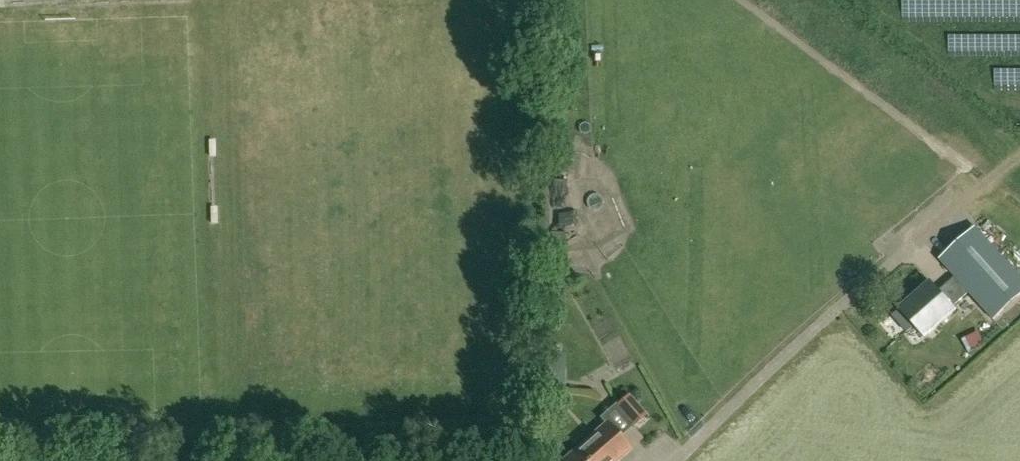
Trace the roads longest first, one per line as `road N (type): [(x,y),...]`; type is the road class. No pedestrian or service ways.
road 1 (residential): [(674,460),(958,188)]

